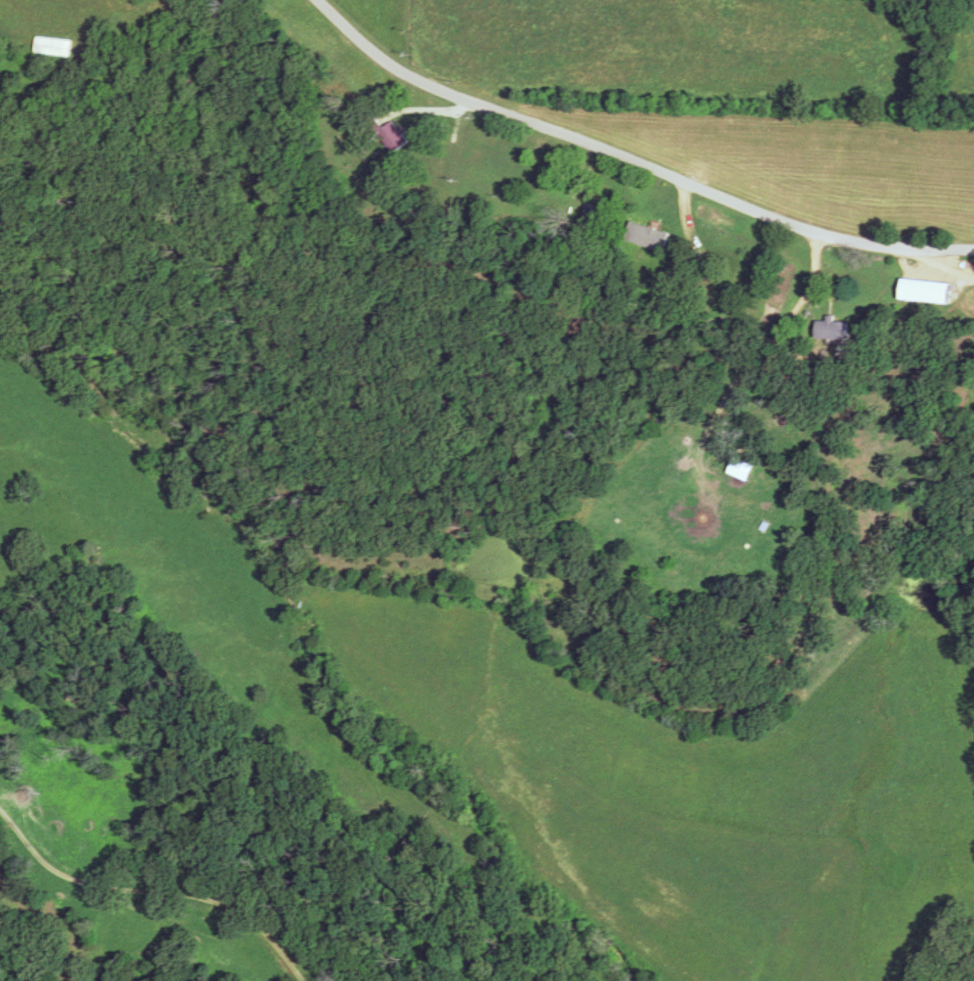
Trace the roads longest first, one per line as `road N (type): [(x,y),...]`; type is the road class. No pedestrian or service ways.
road 1 (residential): [(826,238),(427,88),(315,0)]
road 2 (residential): [(826,238),(887,255),(973,259)]

